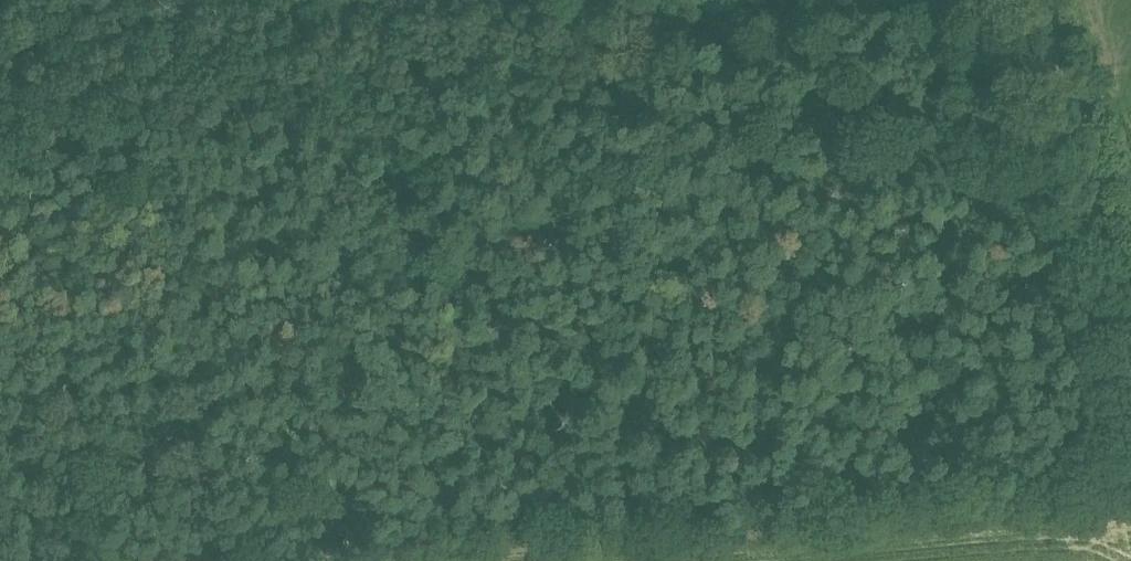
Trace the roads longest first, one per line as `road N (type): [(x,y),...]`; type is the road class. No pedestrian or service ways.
road 1 (unclassified): [(1130,351),(1037,0)]

